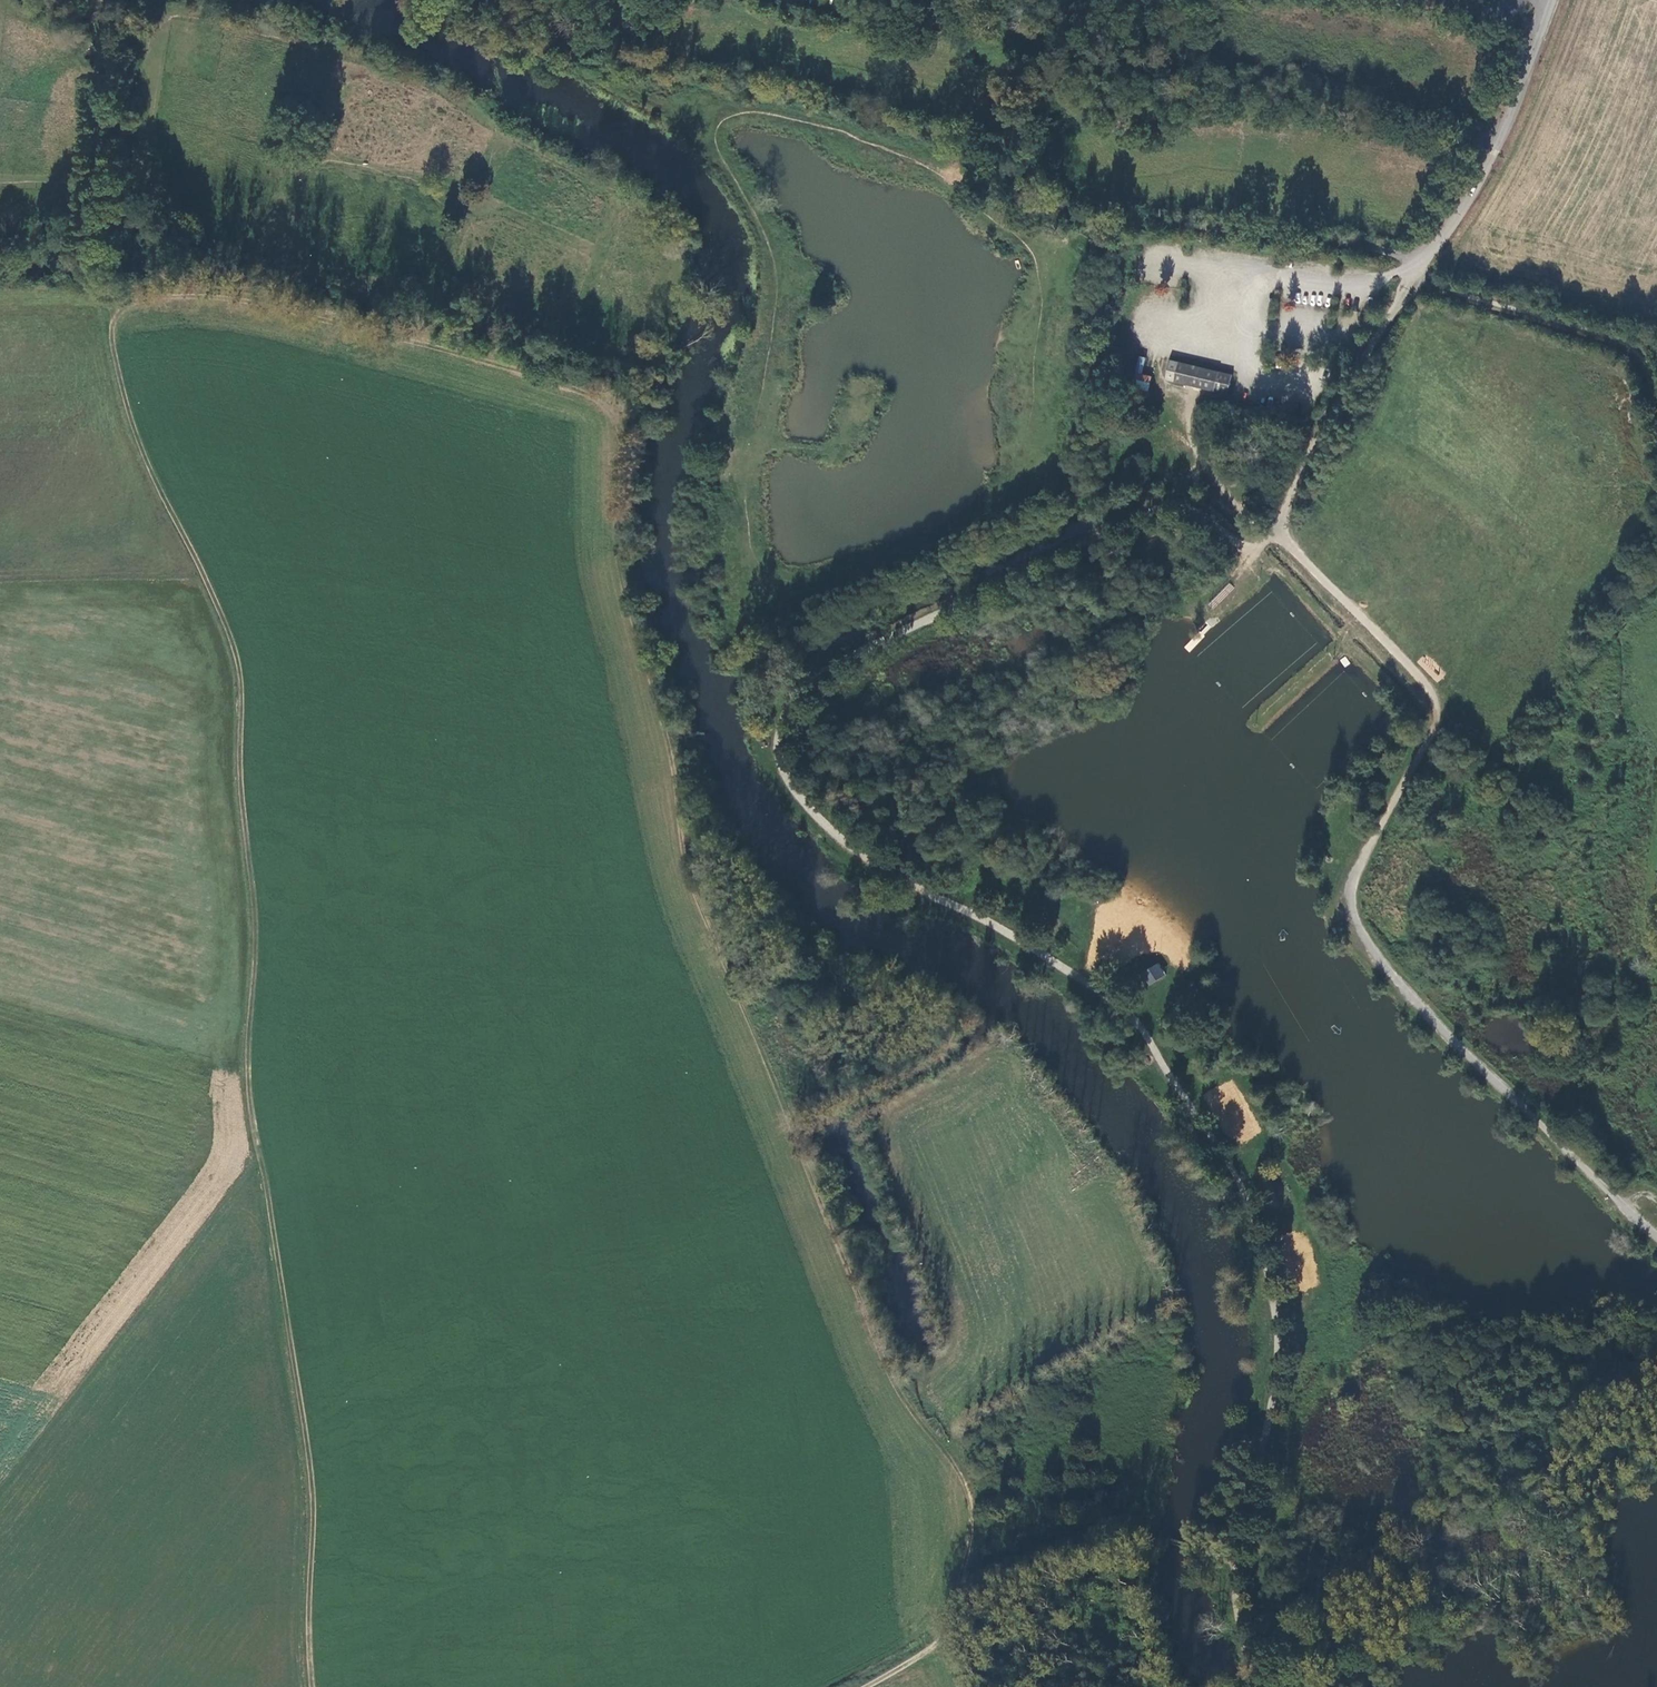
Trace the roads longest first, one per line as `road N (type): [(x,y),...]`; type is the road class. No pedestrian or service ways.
road 1 (track): [(959,1591),(977,1517),(954,1444),(896,1354),(692,834),(625,555),(636,425),(624,397),(546,365),(282,291),(149,280),(107,289),(119,367),(140,436),(223,605),(239,677),(238,760),(254,923),(250,1101),(311,1493),(311,1686)]
road 2 (track): [(1066,229),(1149,221),(1431,251)]
road 3 (unclassified): [(1389,274),(1417,269),(1476,189),(1552,0)]
road 4 (track): [(1656,410),(1645,356),(1436,285),(1417,269)]
road 5 (track): [(1279,531),(1321,433),(1417,269)]
road 6 (track): [(865,1686),(942,1639),(959,1591)]

